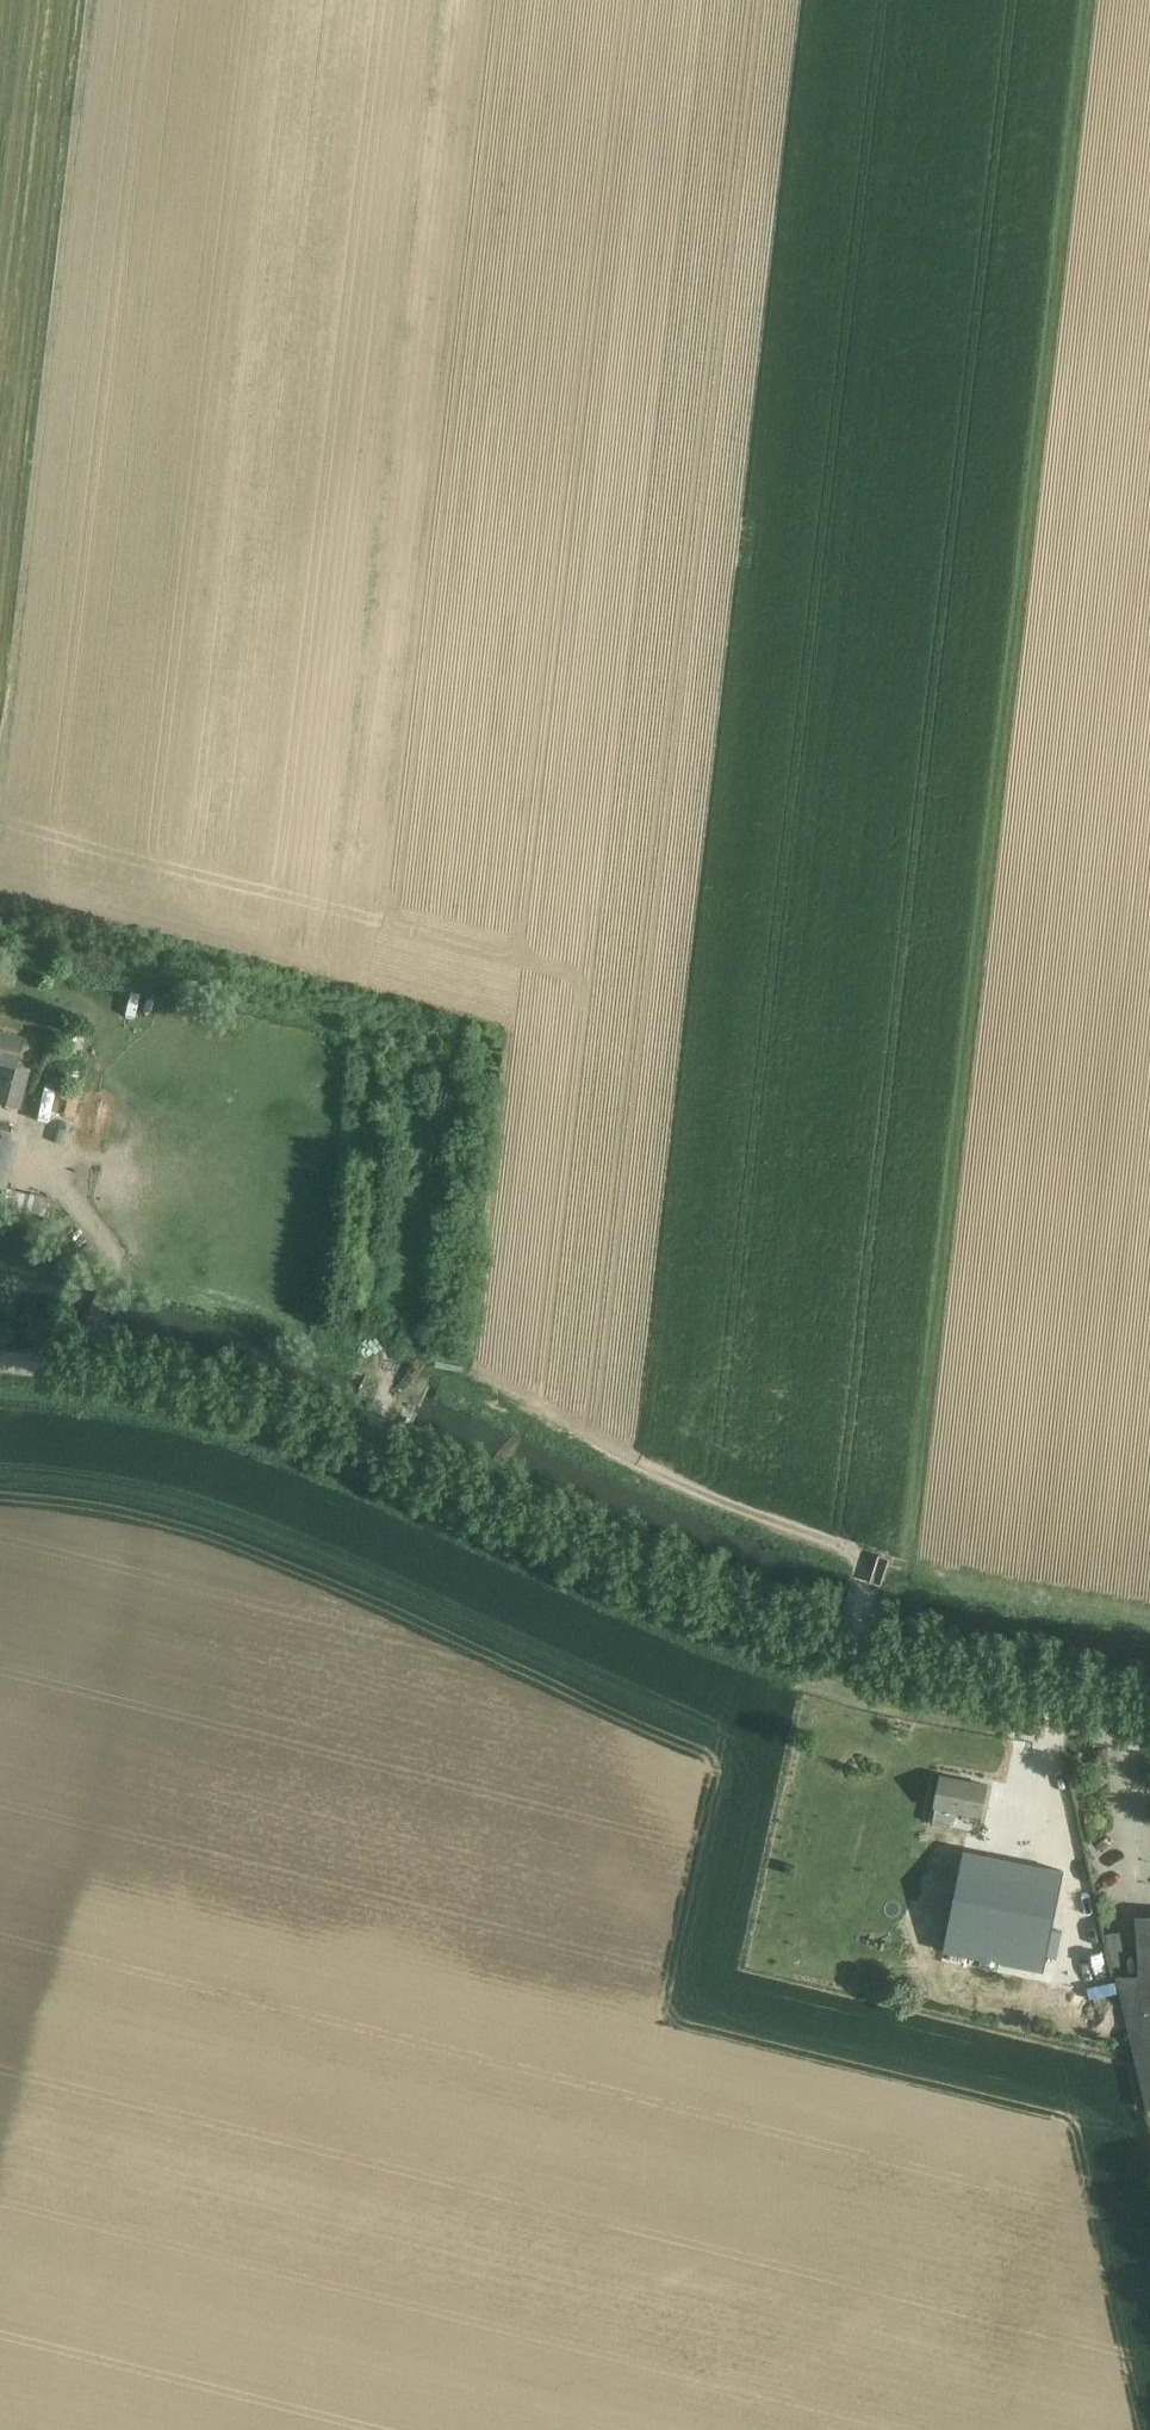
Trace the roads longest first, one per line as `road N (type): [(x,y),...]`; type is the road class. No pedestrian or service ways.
road 1 (unclassified): [(1149,1740),(914,1696),(786,1658),(225,1416),(0,1371)]

